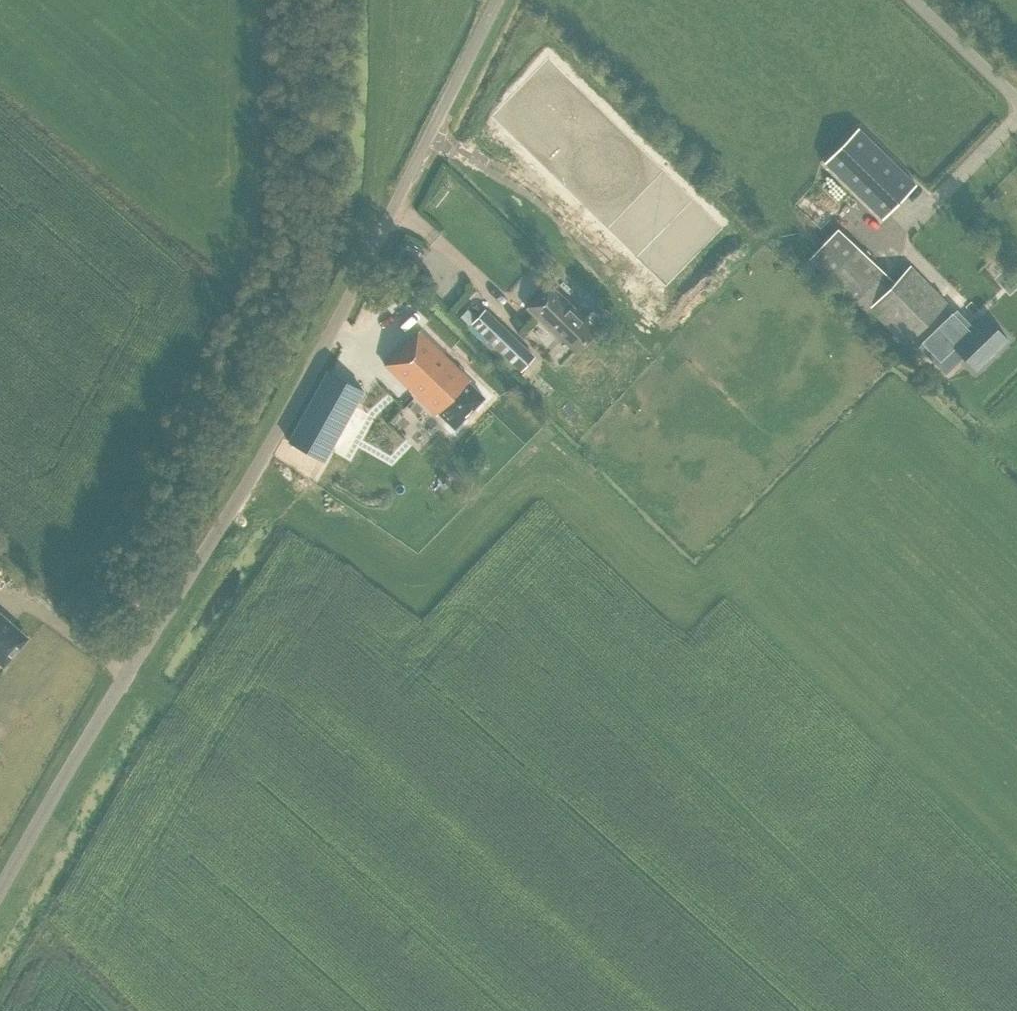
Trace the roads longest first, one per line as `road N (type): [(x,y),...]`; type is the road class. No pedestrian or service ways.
road 1 (unclassified): [(0,889),(251,476),(495,0)]
road 2 (unclassified): [(1016,105),(911,0)]

